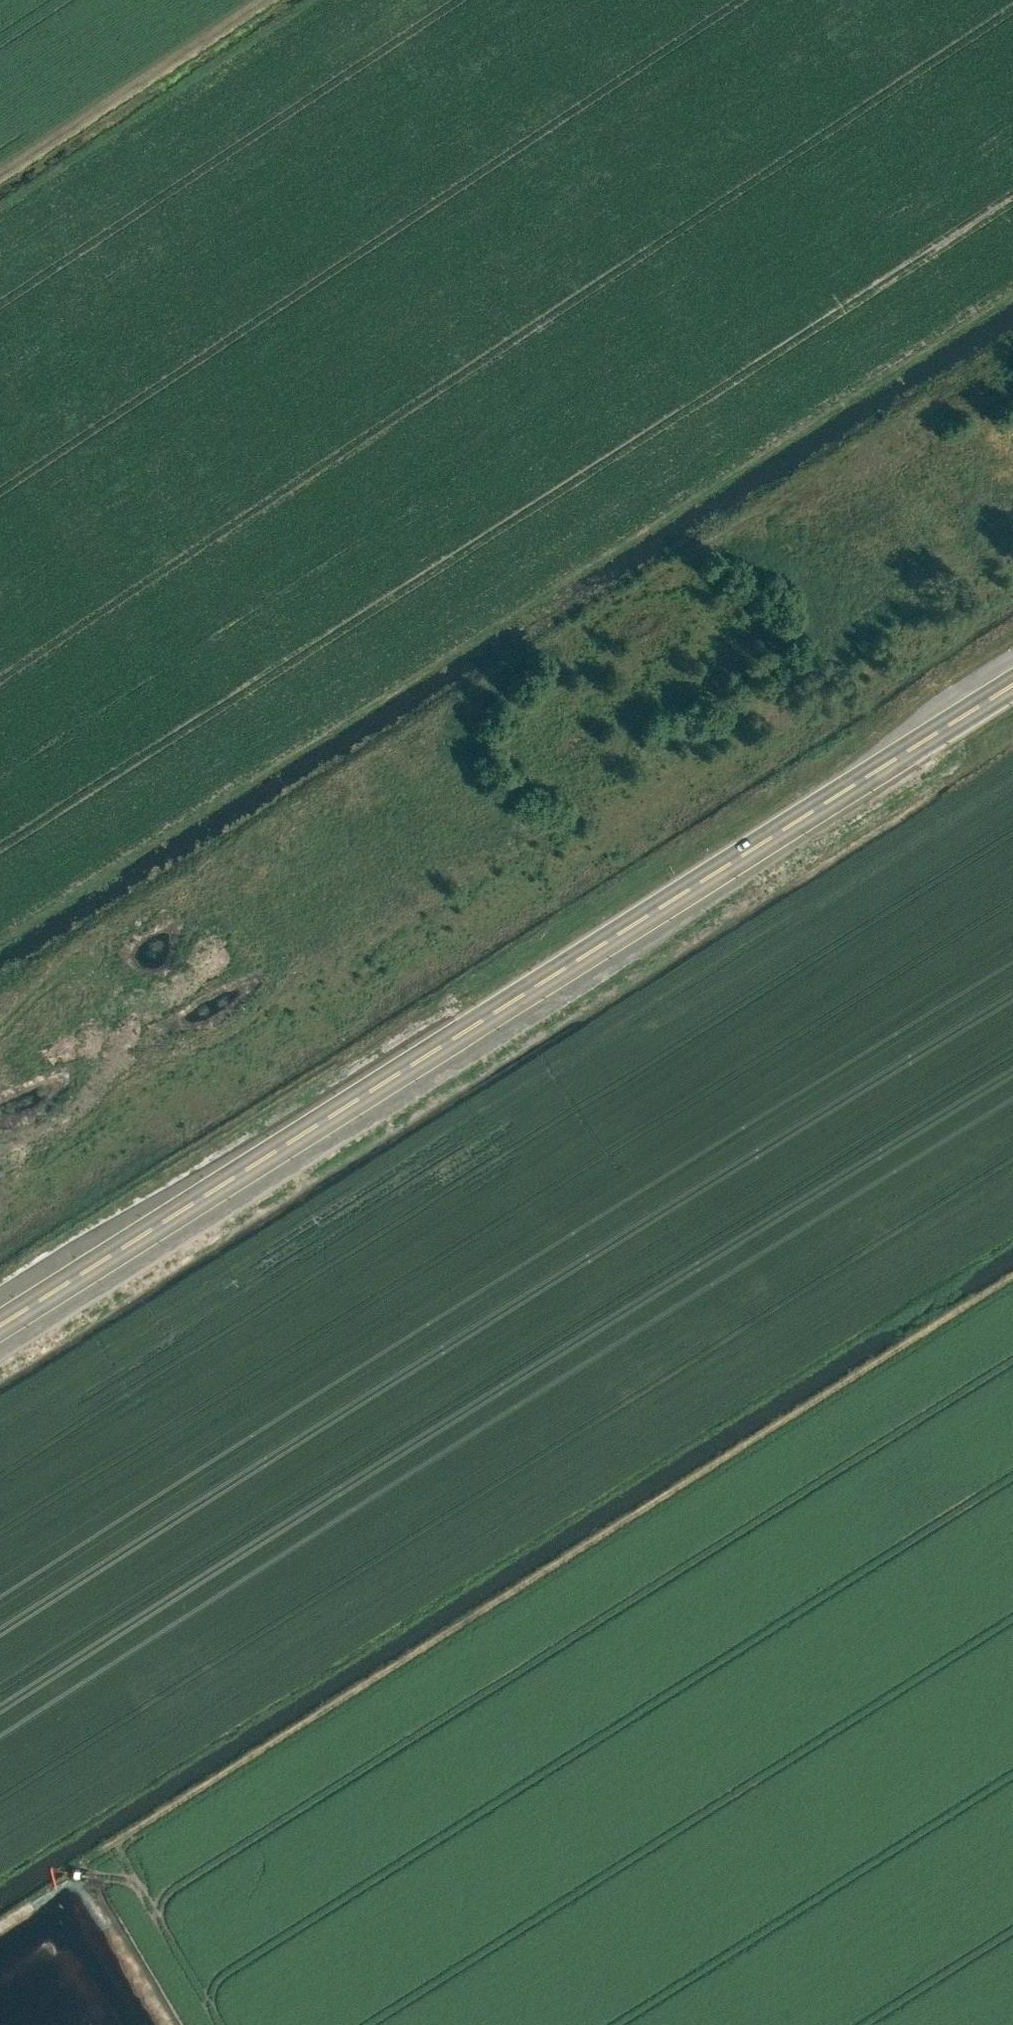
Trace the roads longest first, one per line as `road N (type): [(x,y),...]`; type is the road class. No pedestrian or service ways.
road 1 (trunk): [(0,1325),(1012,684)]

